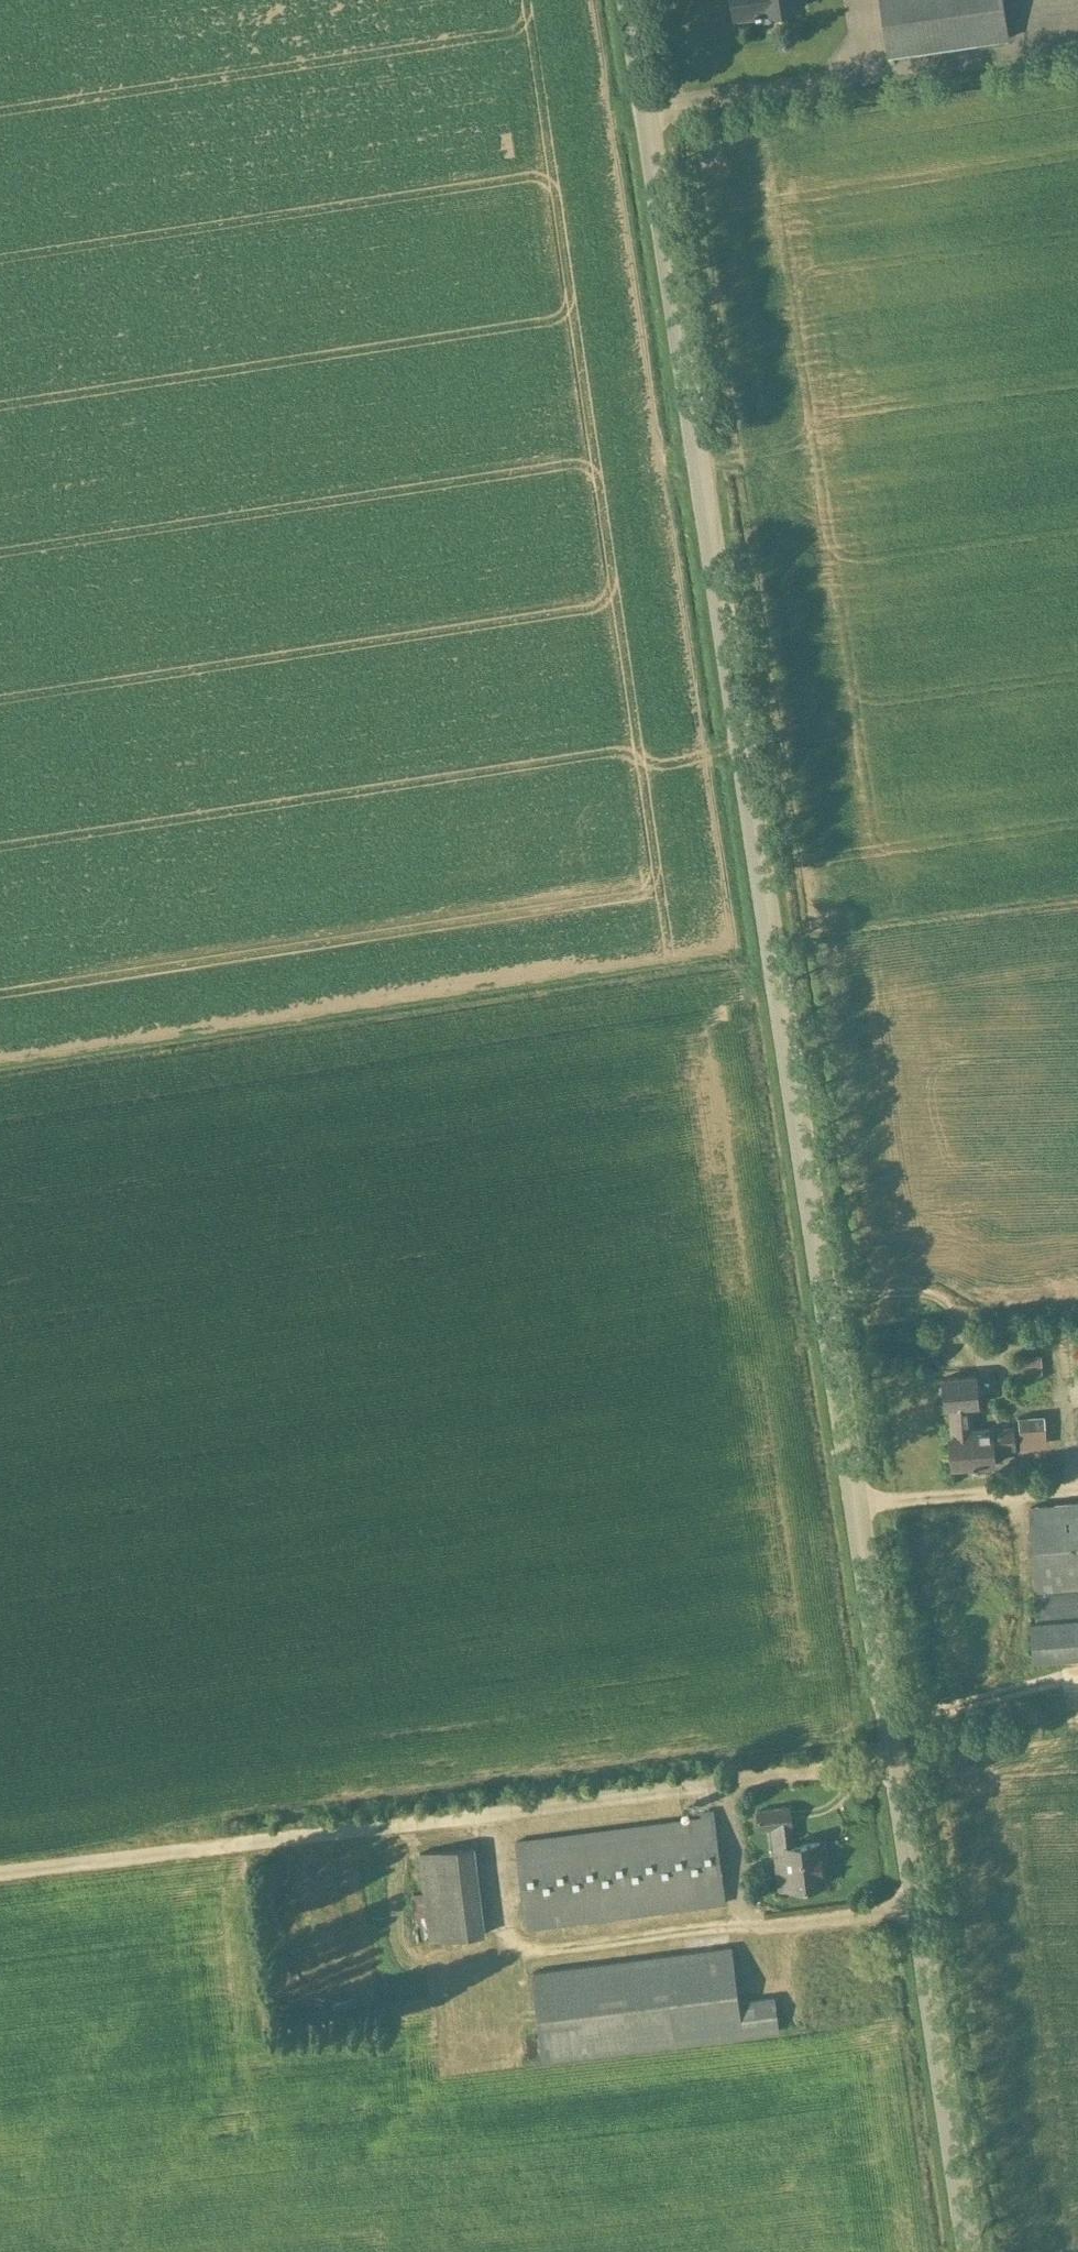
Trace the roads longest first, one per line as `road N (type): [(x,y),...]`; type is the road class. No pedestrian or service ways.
road 1 (tertiary): [(971,2251),(631,0)]

